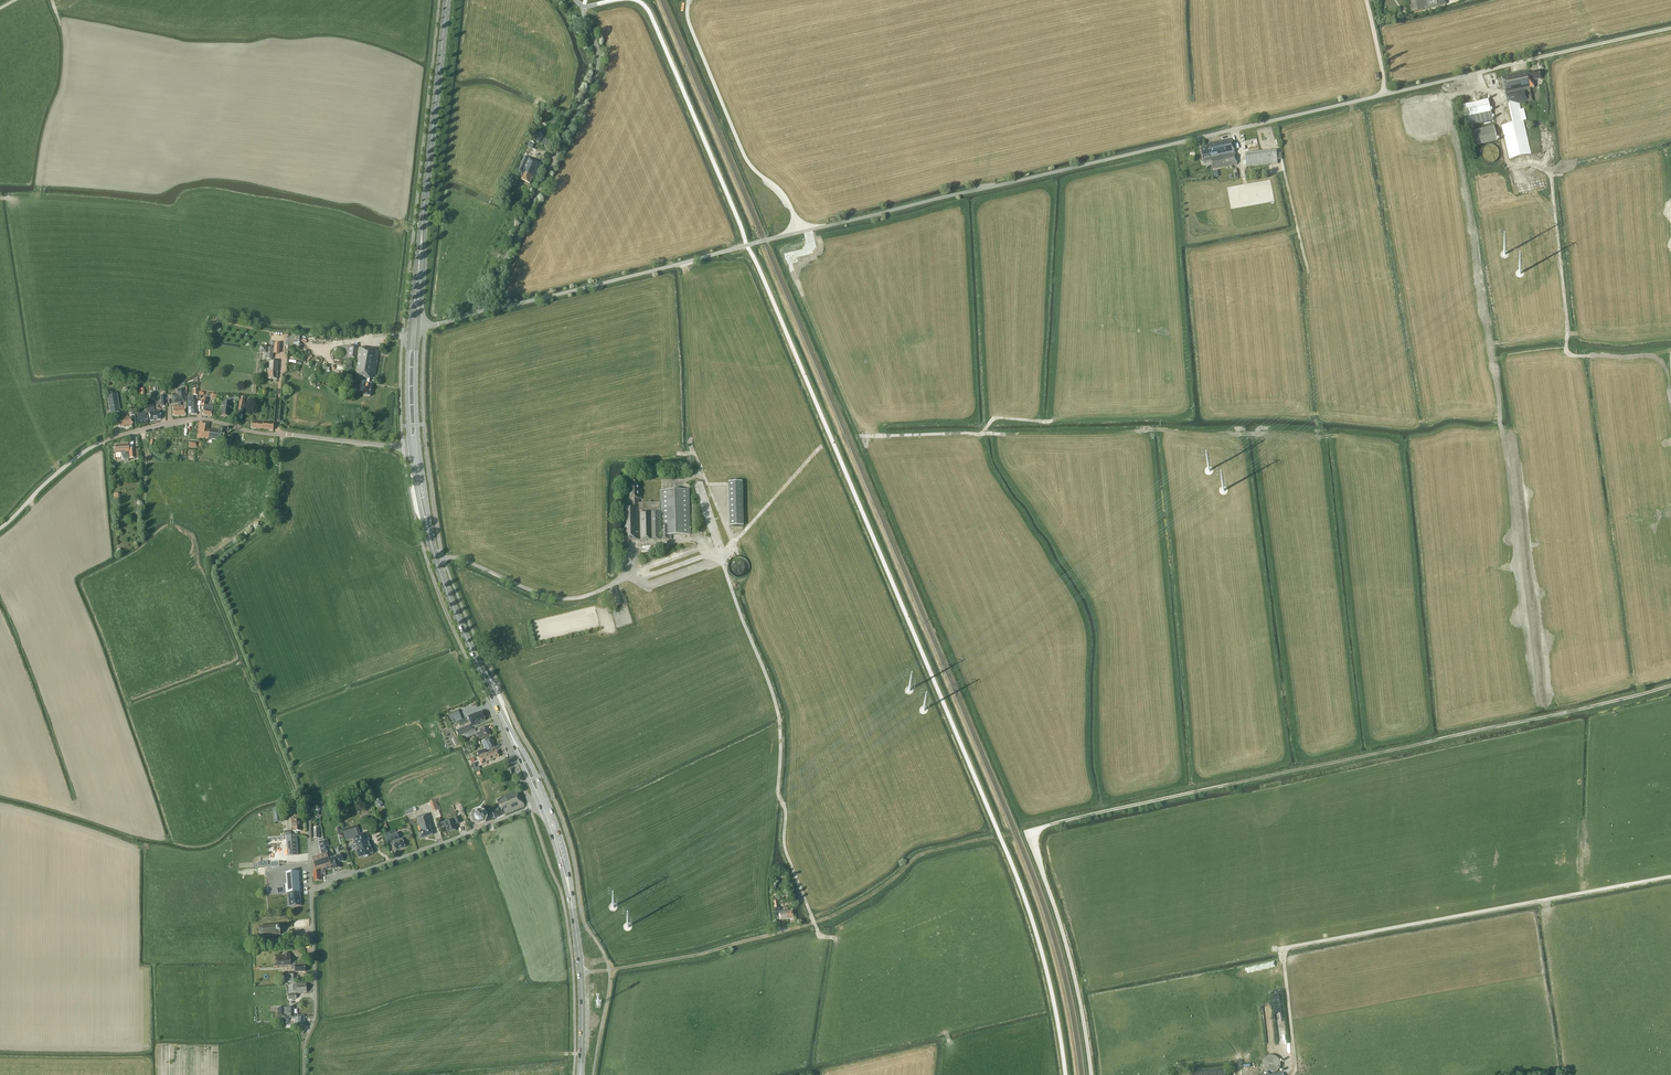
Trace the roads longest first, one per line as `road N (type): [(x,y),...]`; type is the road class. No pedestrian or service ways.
road 1 (unclassified): [(478,311),(1387,94)]
road 2 (unclassified): [(1025,832),(1670,687)]
road 3 (track): [(626,579),(659,583),(723,554),(779,719),(785,850),(818,934),(835,939)]
road 4 (unclassified): [(0,531),(85,452),(160,424),(201,420),(410,447)]
road 5 (track): [(281,434),(271,517),(211,572),(308,816)]
road 6 (track): [(610,970),(814,923),(873,893),(923,854),(1000,836)]
road 7 (residential): [(311,887),(540,804)]
road 8 (primary): [(423,218),(447,0)]
road 9 (unclassified): [(478,311),(573,118)]
road 10 (residential): [(304,1057),(315,1013),(311,887)]
road 11 (primary): [(496,703),(434,553)]
road 12 (track): [(723,554),(823,445)]

